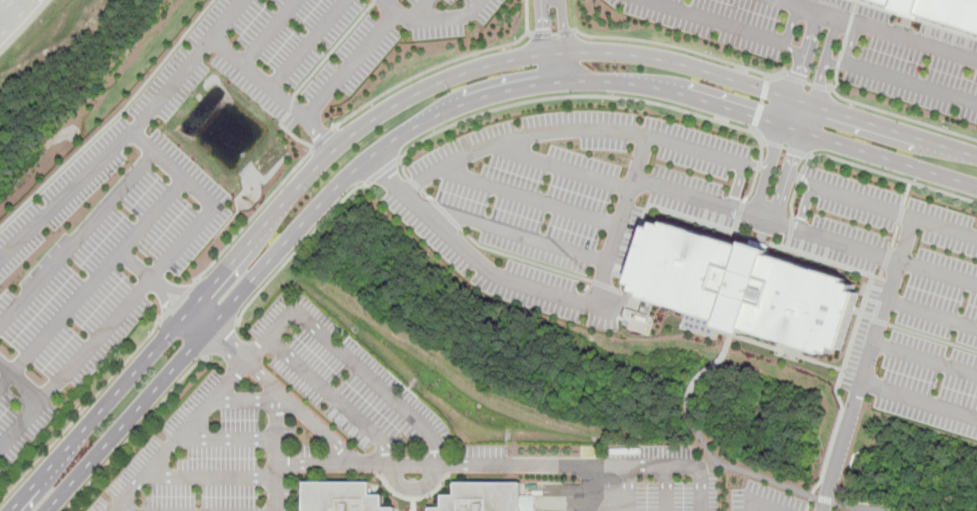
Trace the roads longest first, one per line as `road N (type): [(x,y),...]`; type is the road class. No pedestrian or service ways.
road 1 (tertiary): [(976,156),(622,51),(491,62),(452,76),(334,147),(11,510)]
road 2 (tertiary): [(46,510),(330,193),(380,148),(468,101),(547,84),(646,85),(976,187)]

